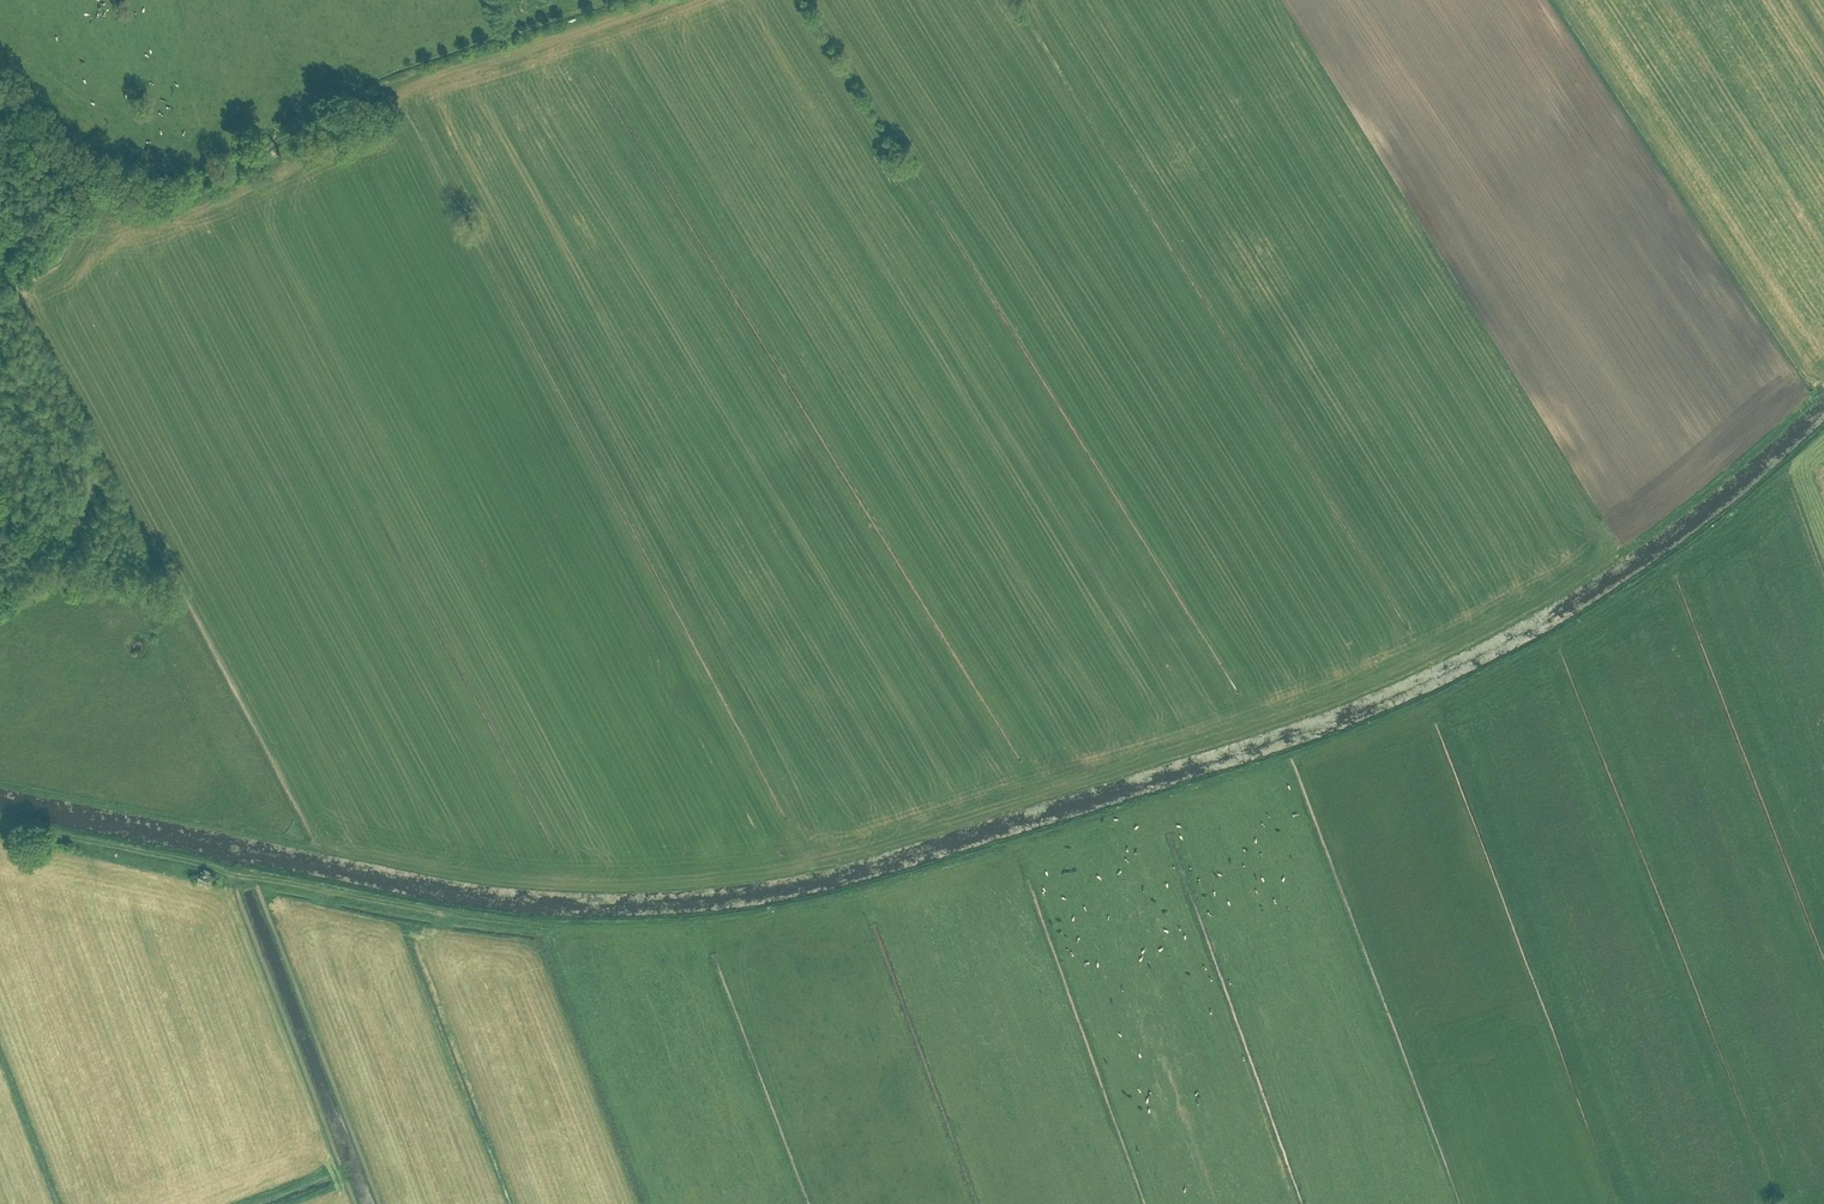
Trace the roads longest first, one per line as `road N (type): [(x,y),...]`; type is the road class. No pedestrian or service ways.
road 1 (track): [(537,928),(439,915),(0,822)]
road 2 (track): [(385,93),(207,180),(167,191),(87,149),(0,65)]

